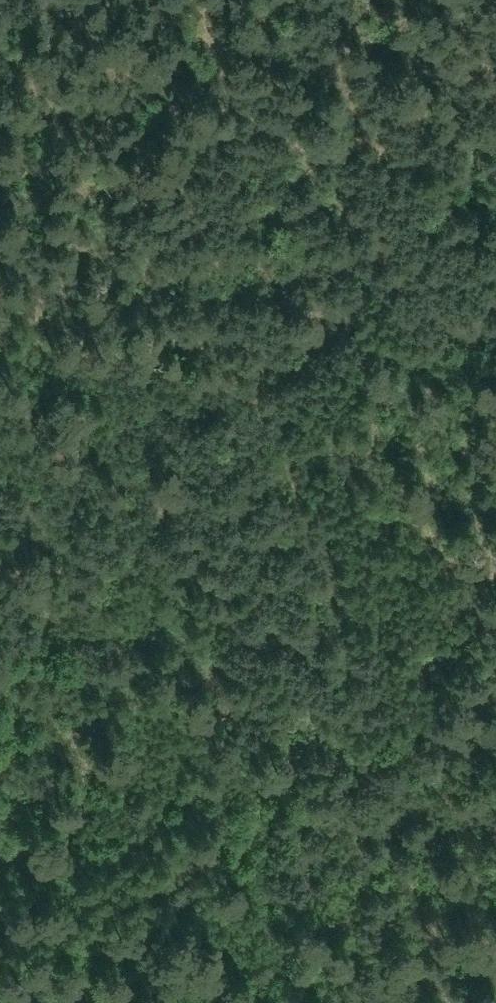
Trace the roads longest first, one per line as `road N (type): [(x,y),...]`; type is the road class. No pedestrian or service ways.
road 1 (track): [(0,723),(30,629),(0,588)]

